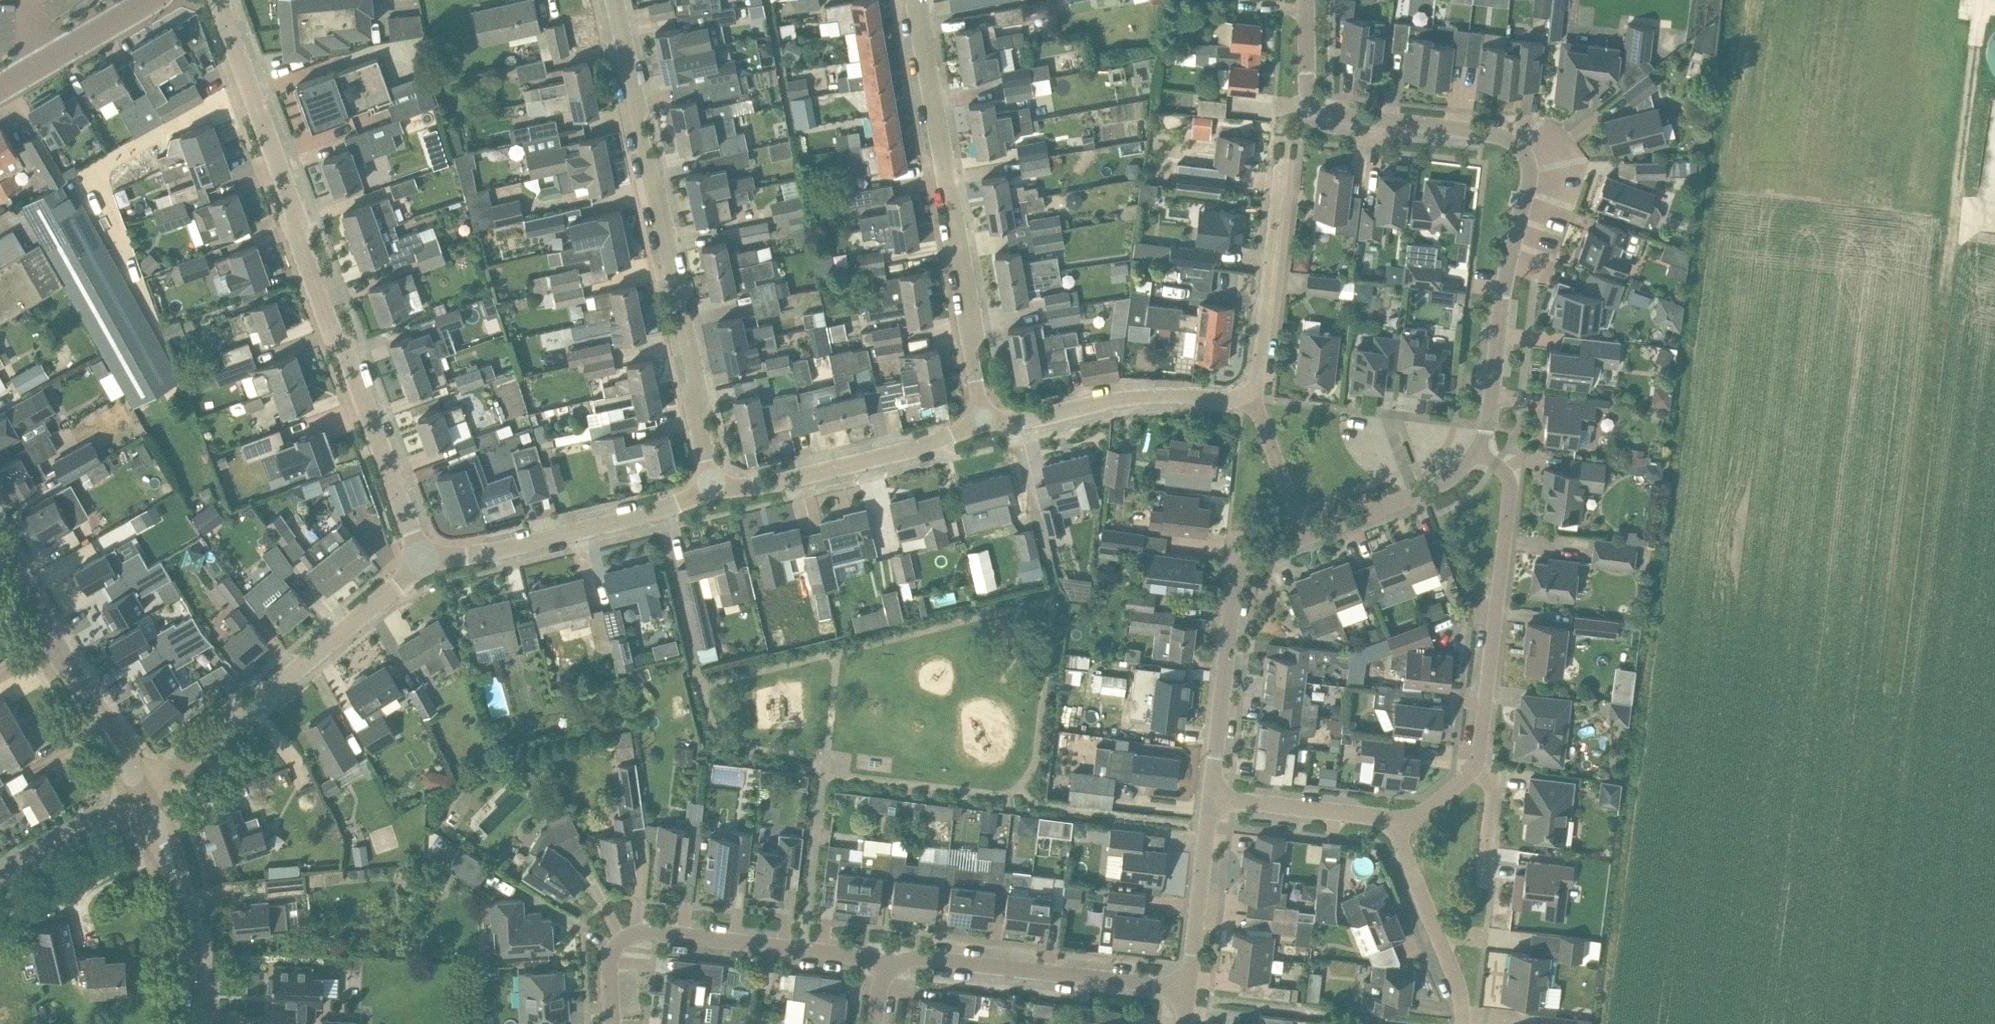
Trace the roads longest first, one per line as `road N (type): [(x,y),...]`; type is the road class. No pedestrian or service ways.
road 1 (residential): [(1475,453),(1489,421),(1527,158),(1501,135),(1322,111),(1308,92),(1306,0)]
road 2 (residential): [(422,559),(220,0)]
road 3 (residential): [(1812,467),(1748,1023)]
road 4 (residential): [(1812,467),(1725,457),(1782,0)]
road 5 (residential): [(711,482),(612,0)]
road 6 (residential): [(982,417),(915,0)]
road 7 (residential): [(148,799),(422,559)]
road 8 (residential): [(611,1023),(608,966),(623,938),(636,934),(887,962)]
road 9 (residential): [(1476,766),(1512,487),(1475,453)]
road 10 (residential): [(422,559),(491,552),(658,513),(711,482)]
road 11 (residential): [(1210,797),(1235,580),(1247,559),(1302,537)]
road 12 (residential): [(887,962),(935,959),(1187,988)]
road 13 (tertiary): [(148,799),(0,551)]
road 14 (residential): [(711,482),(753,487),(921,447),(982,417)]
road 15 (residential): [(982,417),(1013,423),(1154,394),(1259,400)]
road 16 (residential): [(1259,400),(1286,160)]
road 17 (tertiary): [(186,1023),(181,889),(148,799)]
road 18 (residential): [(1463,1023),(1394,821)]
road 19 (residential): [(1302,537),(1431,488),(1475,453)]
road 20 (residential): [(1187,988),(1210,797)]
road 21 (residential): [(1394,821),(1210,797)]
road 22 (unclassified): [(0,92),(159,0)]
road 23 (residential): [(1994,481),(1812,467)]
road 24 (residential): [(0,873),(148,799)]
road 25 (residential): [(1302,537),(1259,400)]
road 26 (residential): [(1483,885),(1492,784),(1476,766)]

